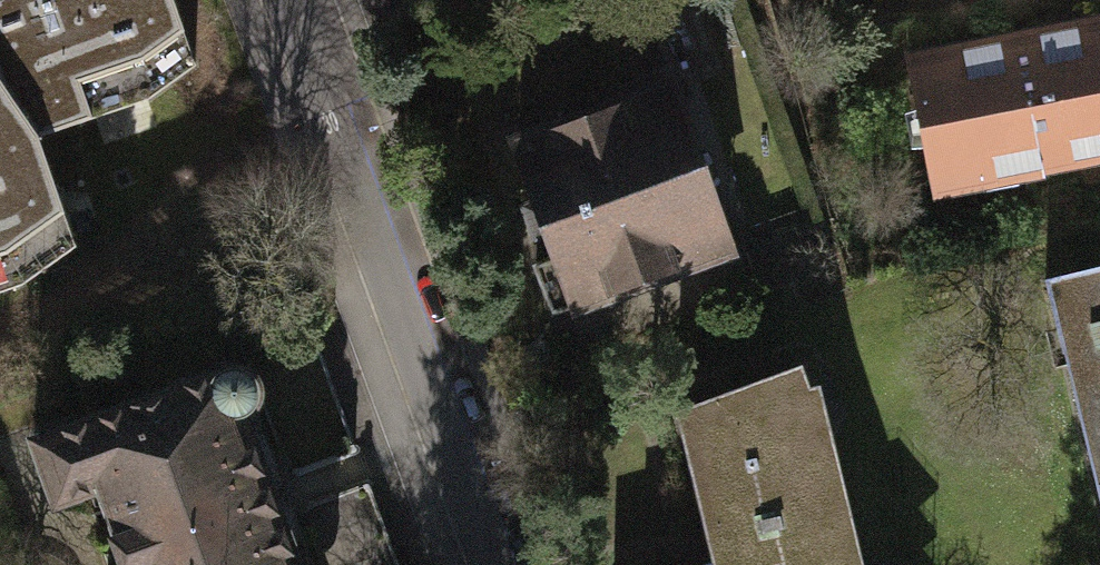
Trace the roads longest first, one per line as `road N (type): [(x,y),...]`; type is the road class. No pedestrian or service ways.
road 1 (residential): [(498,564),(292,0)]

